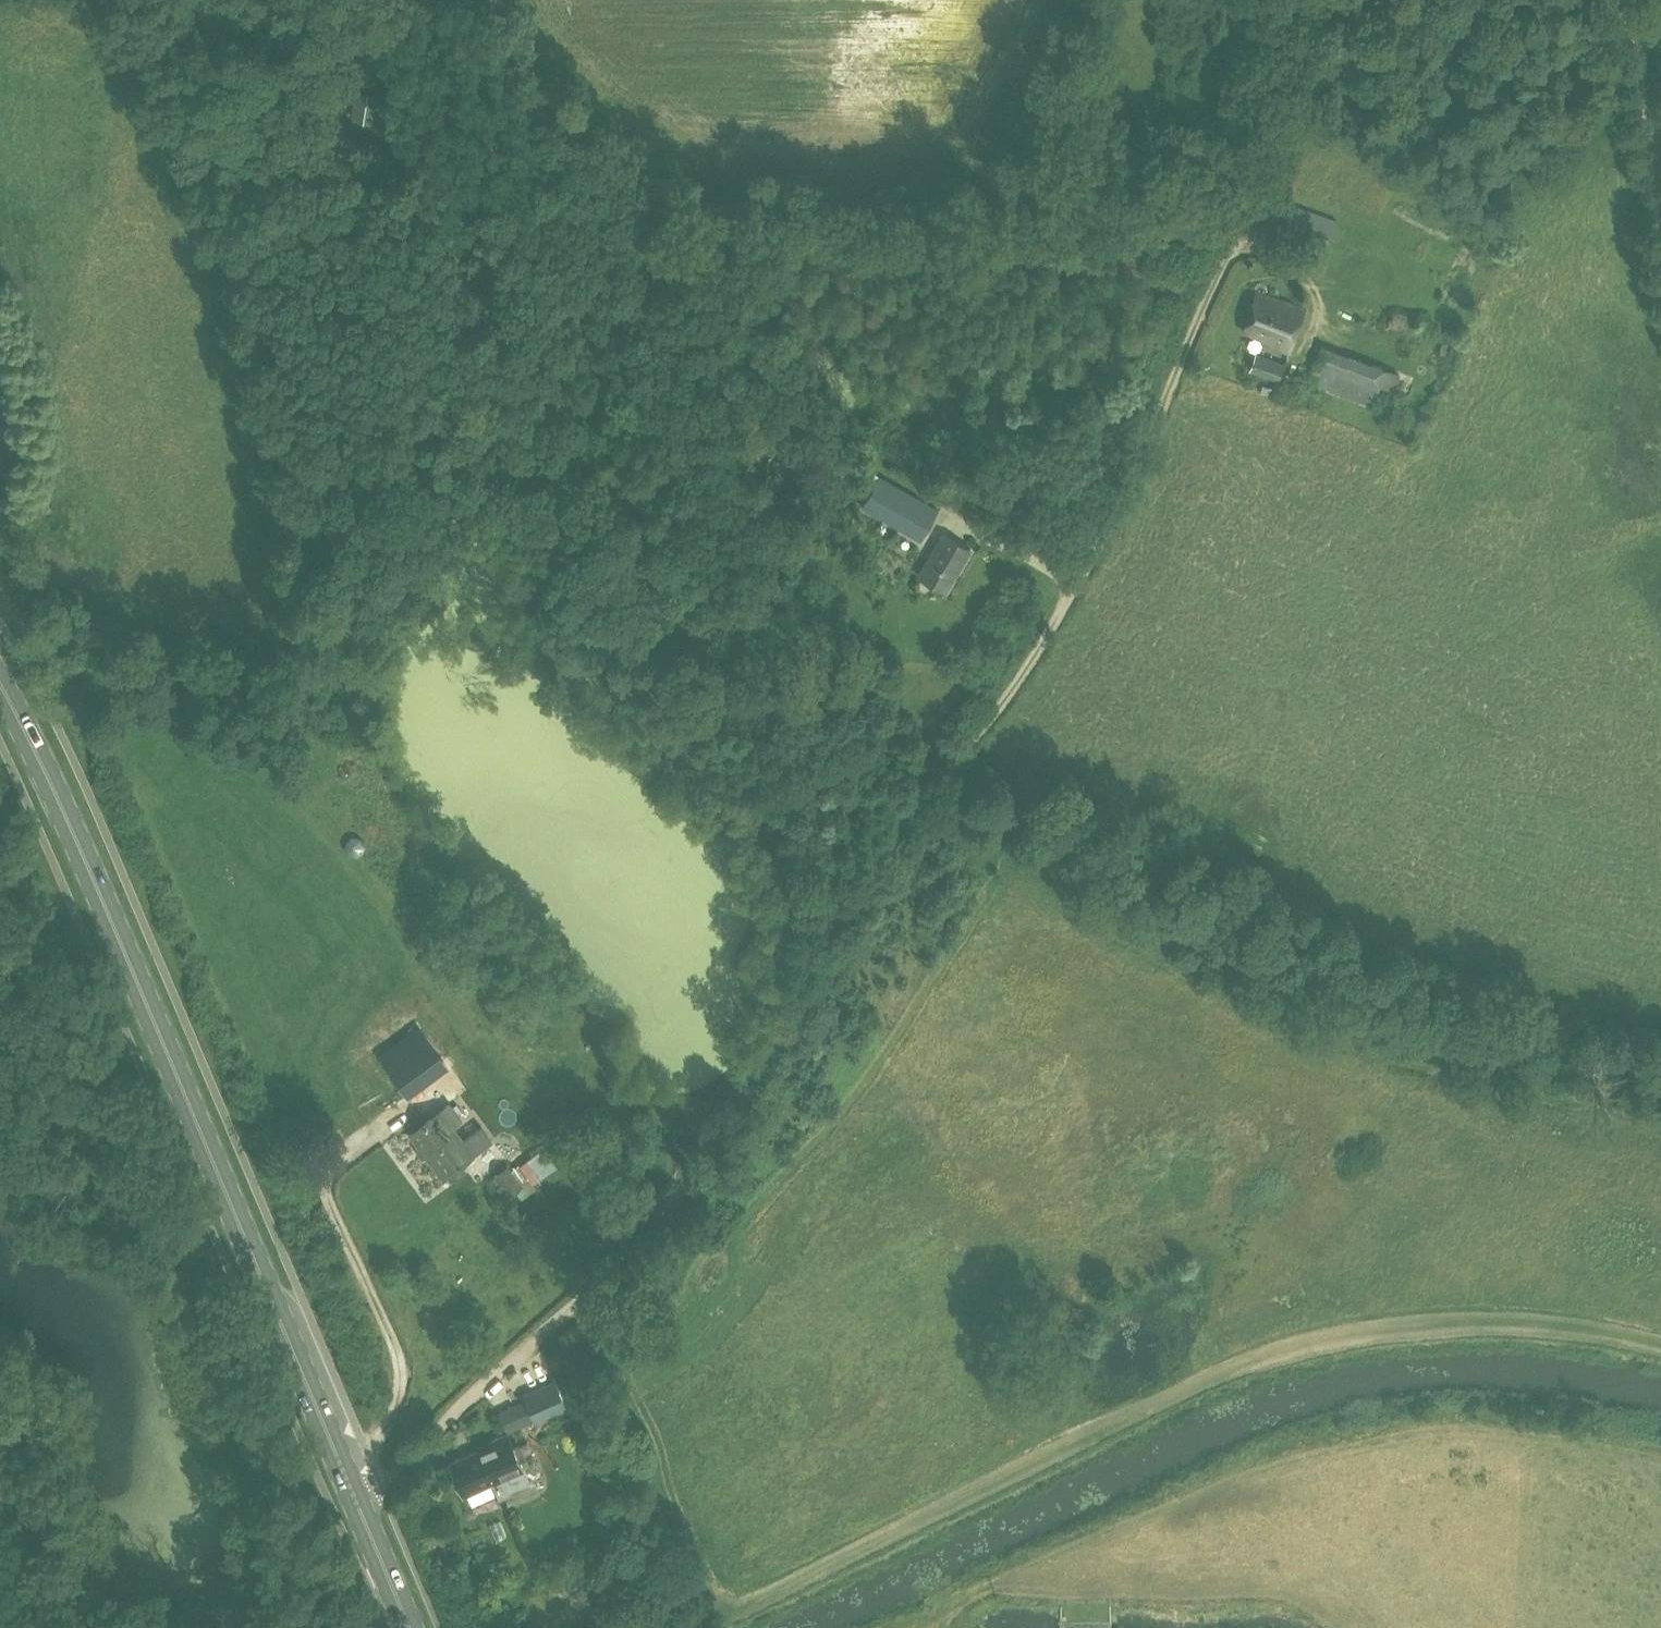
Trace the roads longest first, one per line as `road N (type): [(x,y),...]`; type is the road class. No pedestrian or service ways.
road 1 (primary): [(413,1627),(224,1174),(0,690)]
road 2 (track): [(944,781),(902,834),(697,1183),(384,1483),(360,1497)]
road 3 (track): [(1368,0),(1207,300),(1069,598),(944,781)]
road 4 (track): [(1660,184),(1632,48),(1610,0)]

